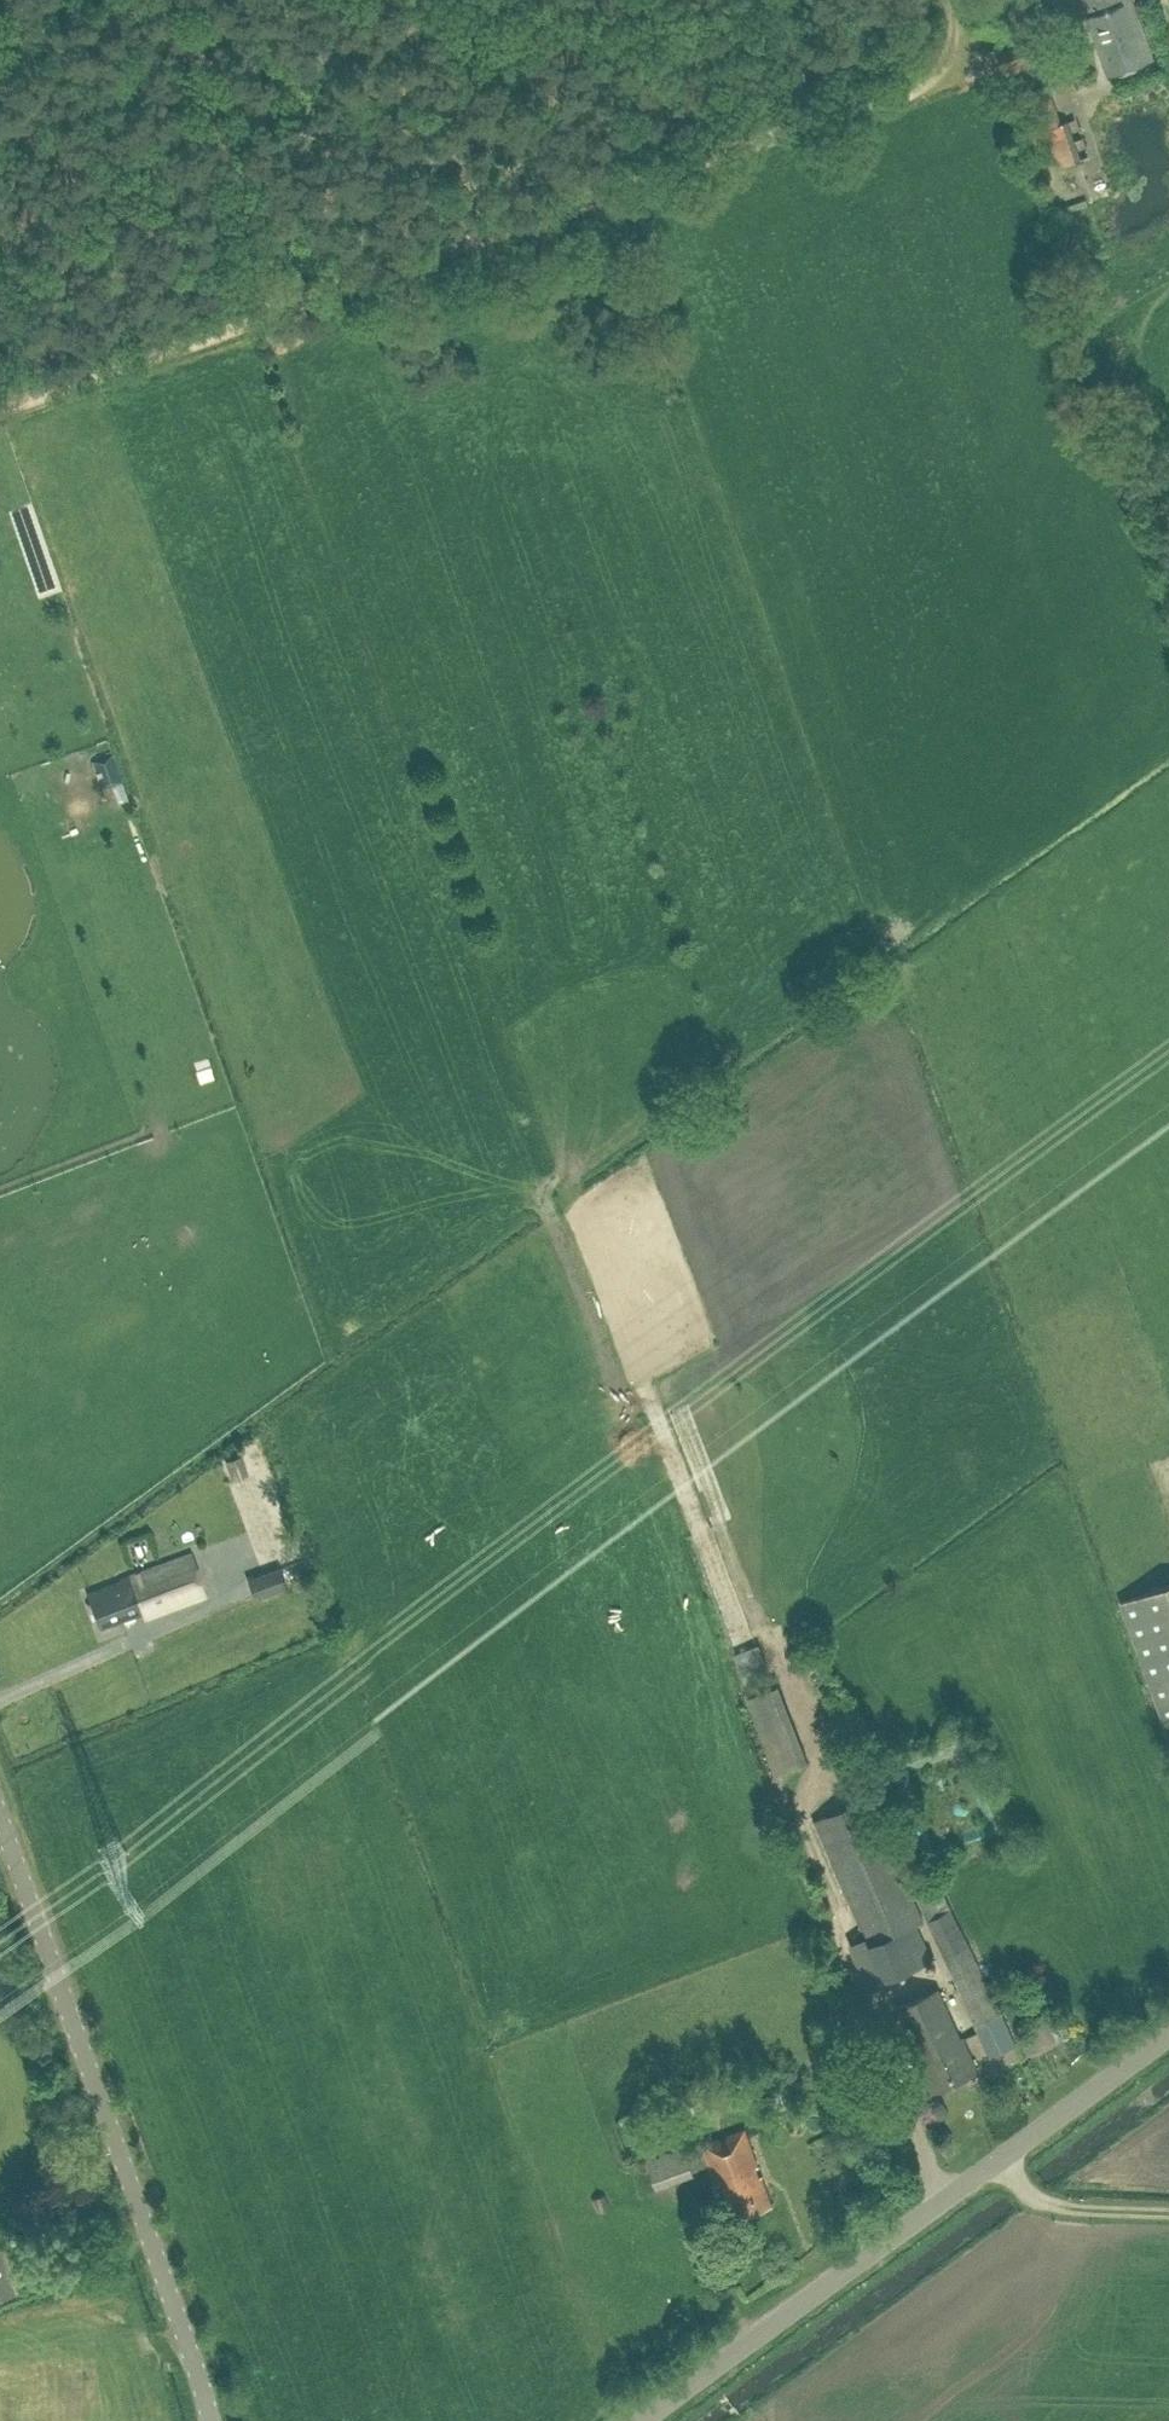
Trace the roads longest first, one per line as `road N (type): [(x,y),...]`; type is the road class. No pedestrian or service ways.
road 1 (track): [(0,410),(909,91)]
road 2 (unclassified): [(636,2420),(1168,2032)]
road 3 (tertiary): [(209,2420),(202,2381),(0,1815)]
road 4 (track): [(999,2156),(1053,2203),(1168,2212)]

